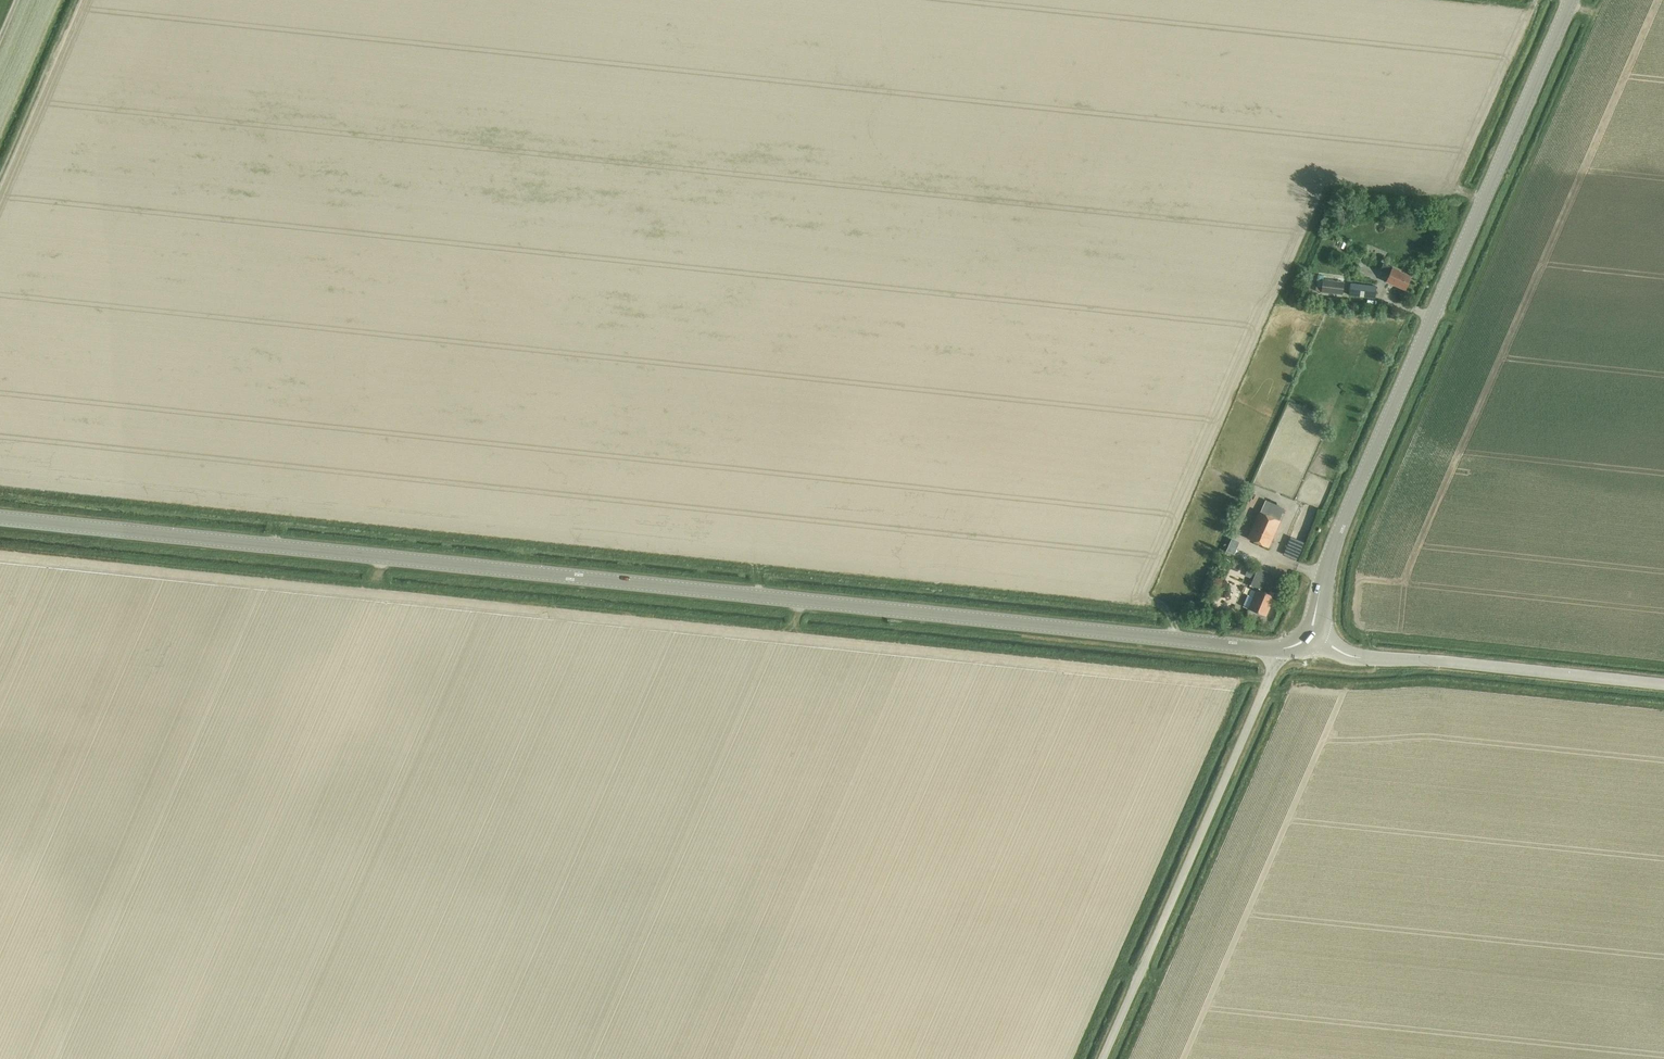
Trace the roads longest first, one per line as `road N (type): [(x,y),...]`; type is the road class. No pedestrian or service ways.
road 1 (tertiary): [(1280,649),(0,517)]
road 2 (tertiary): [(1309,635),(1330,552),(1572,0)]
road 3 (unclassified): [(1102,1058),(1280,649)]
road 4 (tertiary): [(1663,684),(1360,657),(1309,635)]

